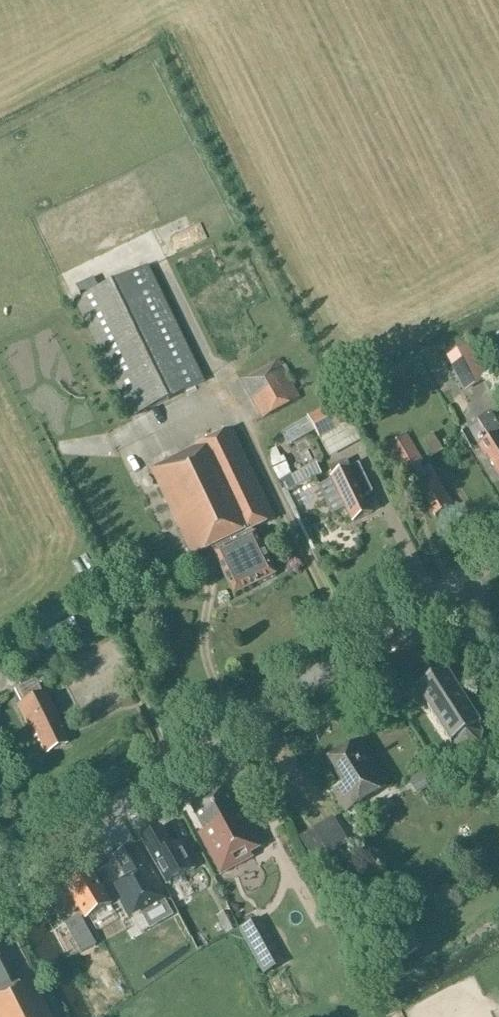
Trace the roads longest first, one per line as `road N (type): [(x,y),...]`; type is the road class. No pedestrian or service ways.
road 1 (tertiary): [(0,883),(498,555)]

